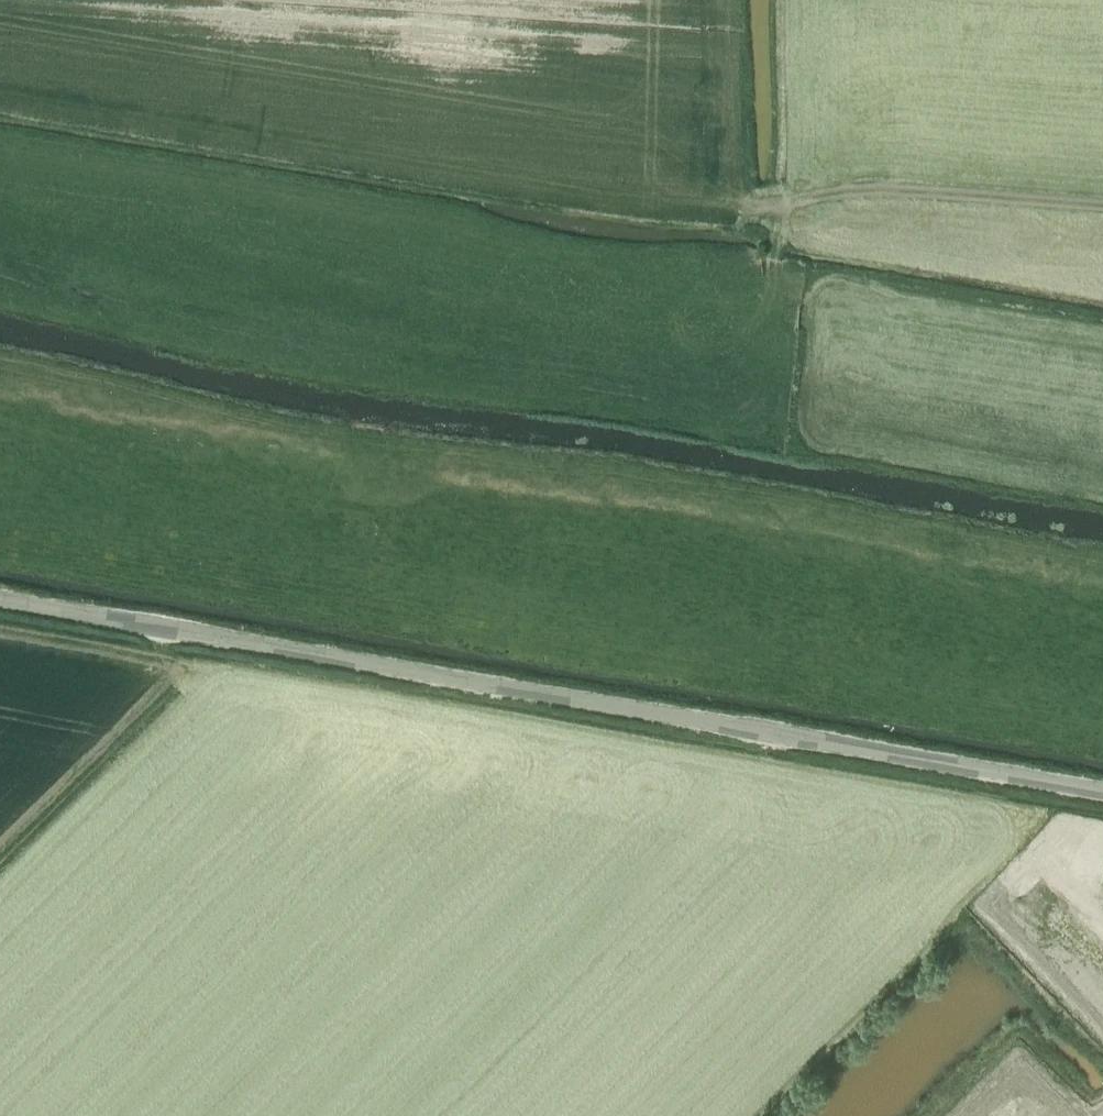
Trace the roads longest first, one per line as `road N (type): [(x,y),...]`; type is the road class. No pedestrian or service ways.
road 1 (tertiary): [(0,602),(1102,791)]
road 2 (track): [(780,243),(795,205),(838,185),(1102,202)]

